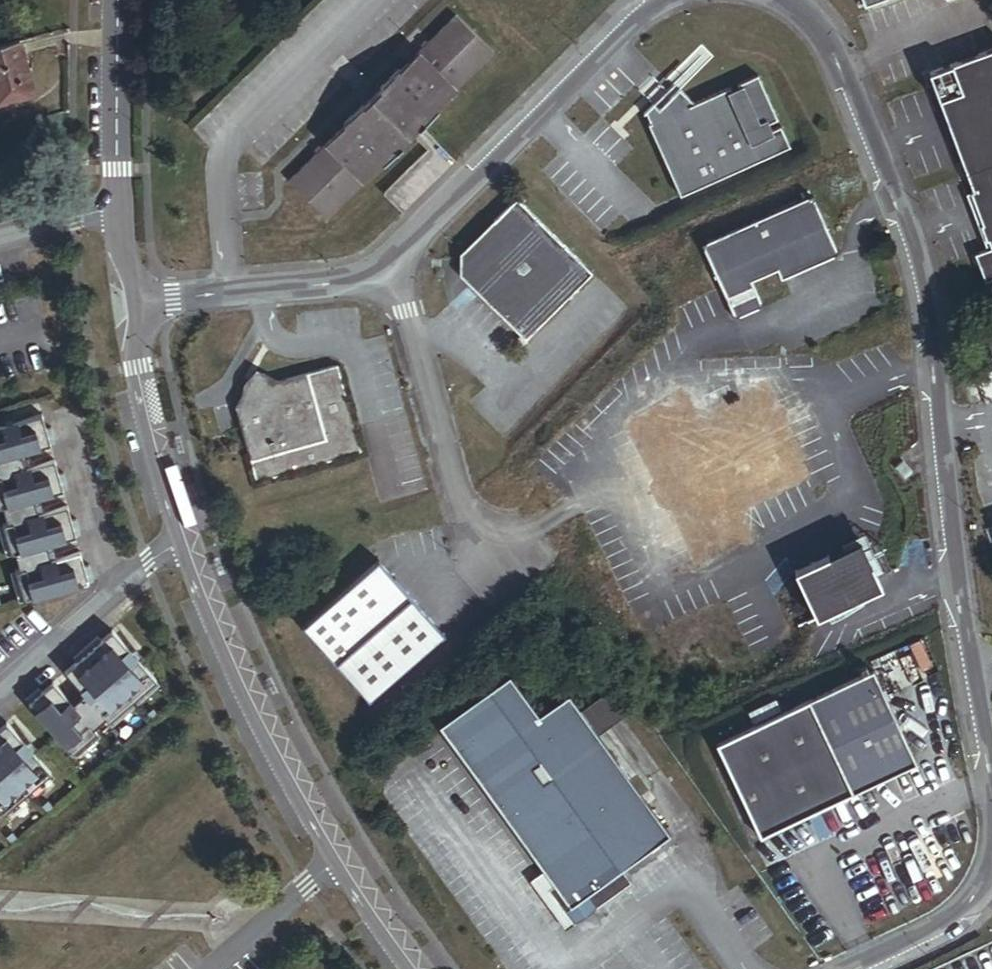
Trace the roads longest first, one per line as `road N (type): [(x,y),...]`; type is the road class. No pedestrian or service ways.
road 1 (unclassified): [(791,0),(819,28),(853,85),(924,273),(991,780)]
road 2 (unclassified): [(232,293),(332,282),(390,258),(663,0)]
road 3 (tertiary): [(418,968),(341,860),(246,691),(186,539)]
road 4 (tertiary): [(186,539),(137,368),(144,304)]
road 5 (residential): [(186,539),(148,561),(0,692)]
road 6 (tertiary): [(120,207),(118,0)]
road 7 (unclassified): [(991,857),(957,911),(848,968)]
road 8 (unclassified): [(232,293),(222,175),(242,145)]
road 9 (residential): [(120,207),(0,240)]

